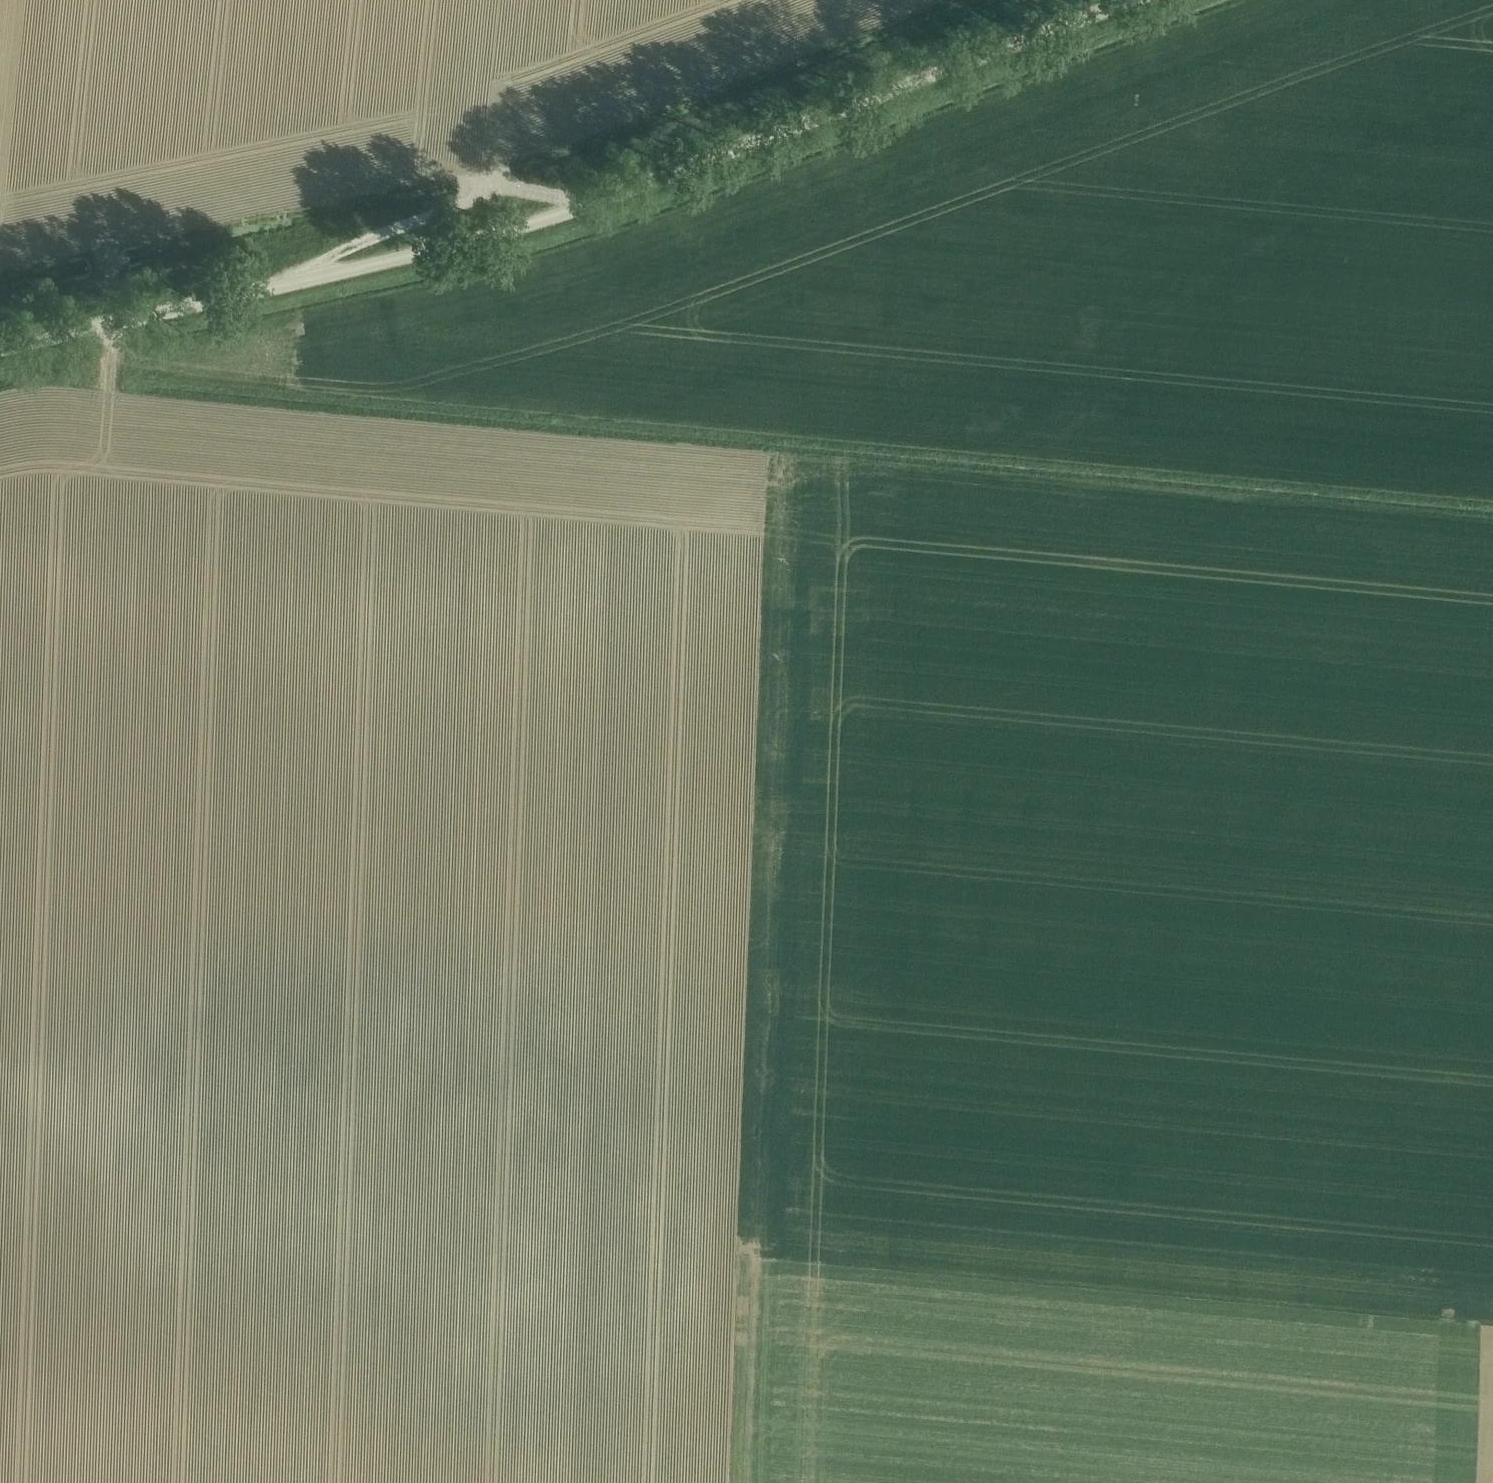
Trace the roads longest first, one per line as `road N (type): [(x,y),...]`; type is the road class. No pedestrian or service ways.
road 1 (unclassified): [(0,349),(499,232),(1132,0)]

